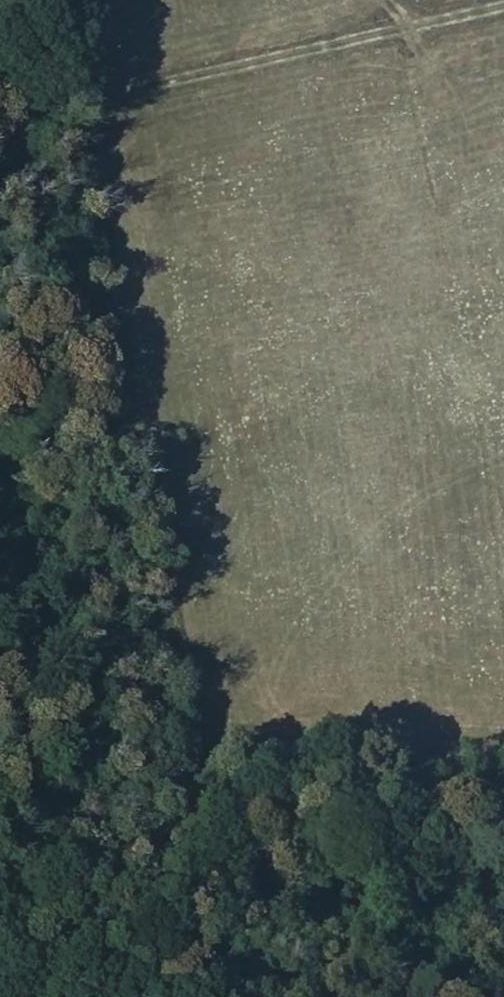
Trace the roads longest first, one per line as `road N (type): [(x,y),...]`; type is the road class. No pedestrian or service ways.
road 1 (track): [(503,10),(85,97)]

